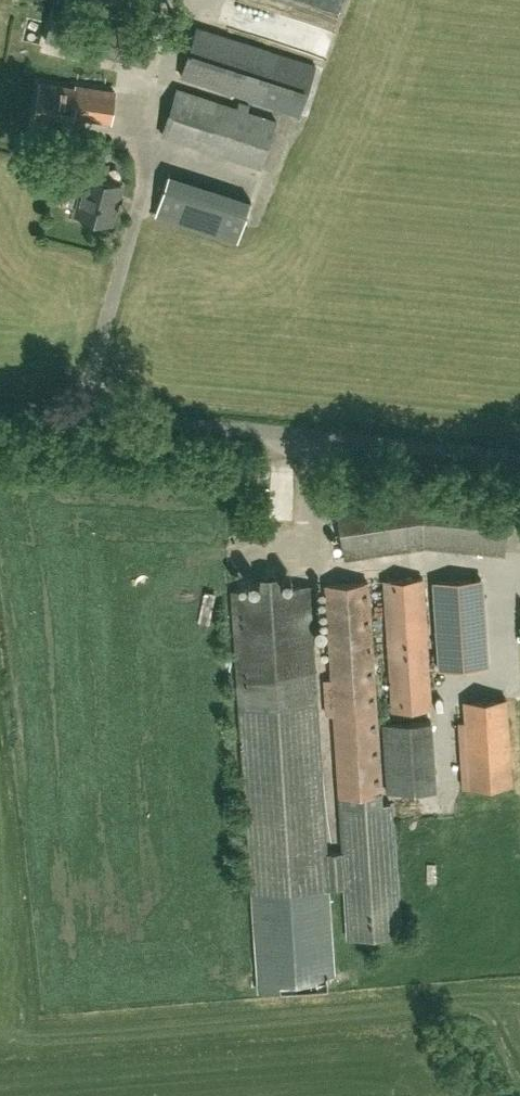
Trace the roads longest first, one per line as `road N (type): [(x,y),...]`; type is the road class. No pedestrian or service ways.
road 1 (unclassified): [(0,408),(519,461)]

